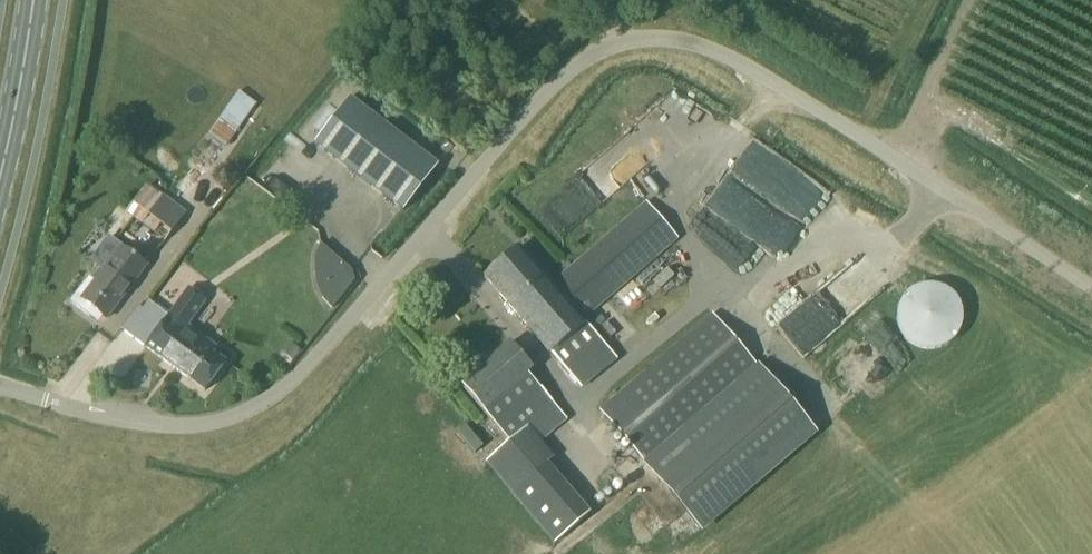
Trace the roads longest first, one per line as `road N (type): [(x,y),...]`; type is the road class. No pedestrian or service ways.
road 1 (unclassified): [(0,385),(119,417),(183,425),(254,407),(298,375),(549,89),(586,58),(632,41),(682,40),(737,60),(1091,286)]
road 2 (primary): [(0,194),(33,0)]

